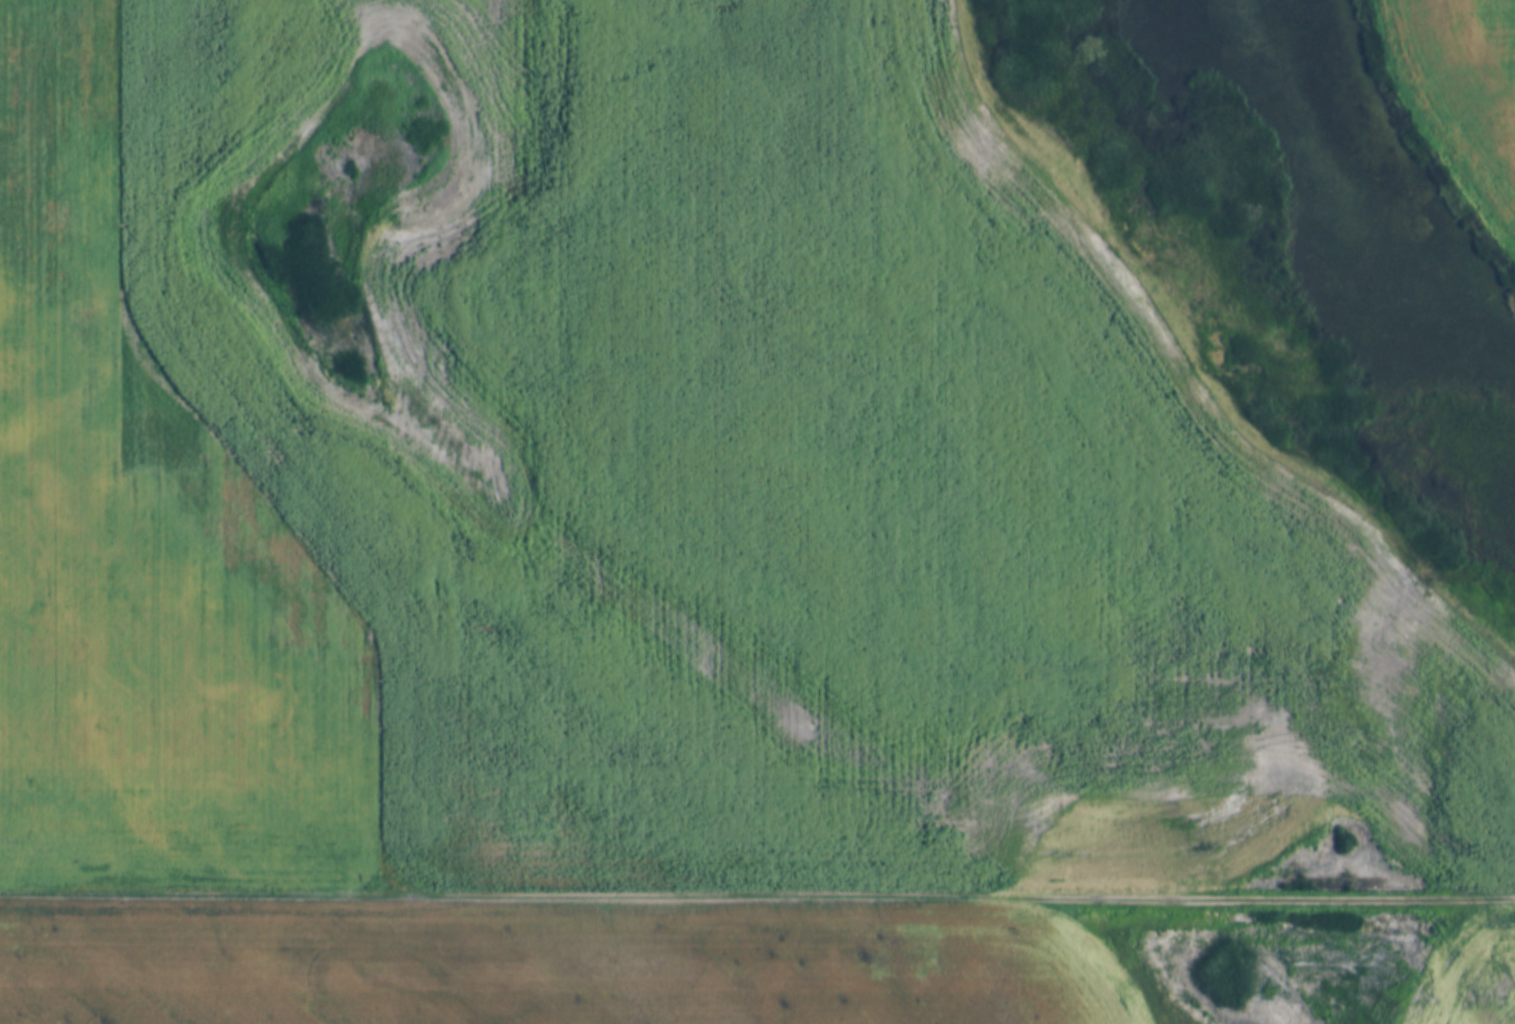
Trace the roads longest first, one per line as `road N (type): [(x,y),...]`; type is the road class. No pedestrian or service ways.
road 1 (track): [(0,894),(1514,898)]

